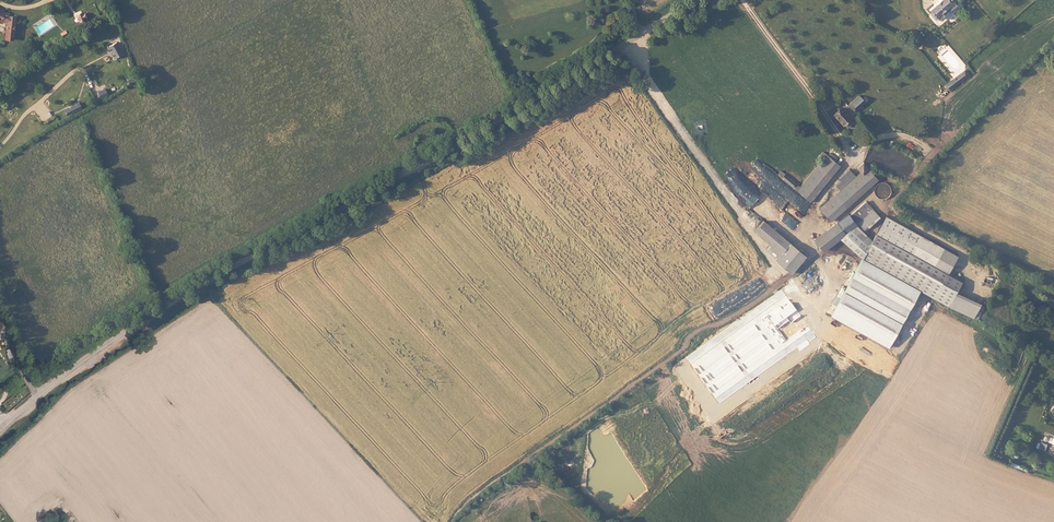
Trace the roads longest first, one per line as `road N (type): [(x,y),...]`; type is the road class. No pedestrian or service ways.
road 1 (tertiary): [(37,397),(199,285),(637,37)]

